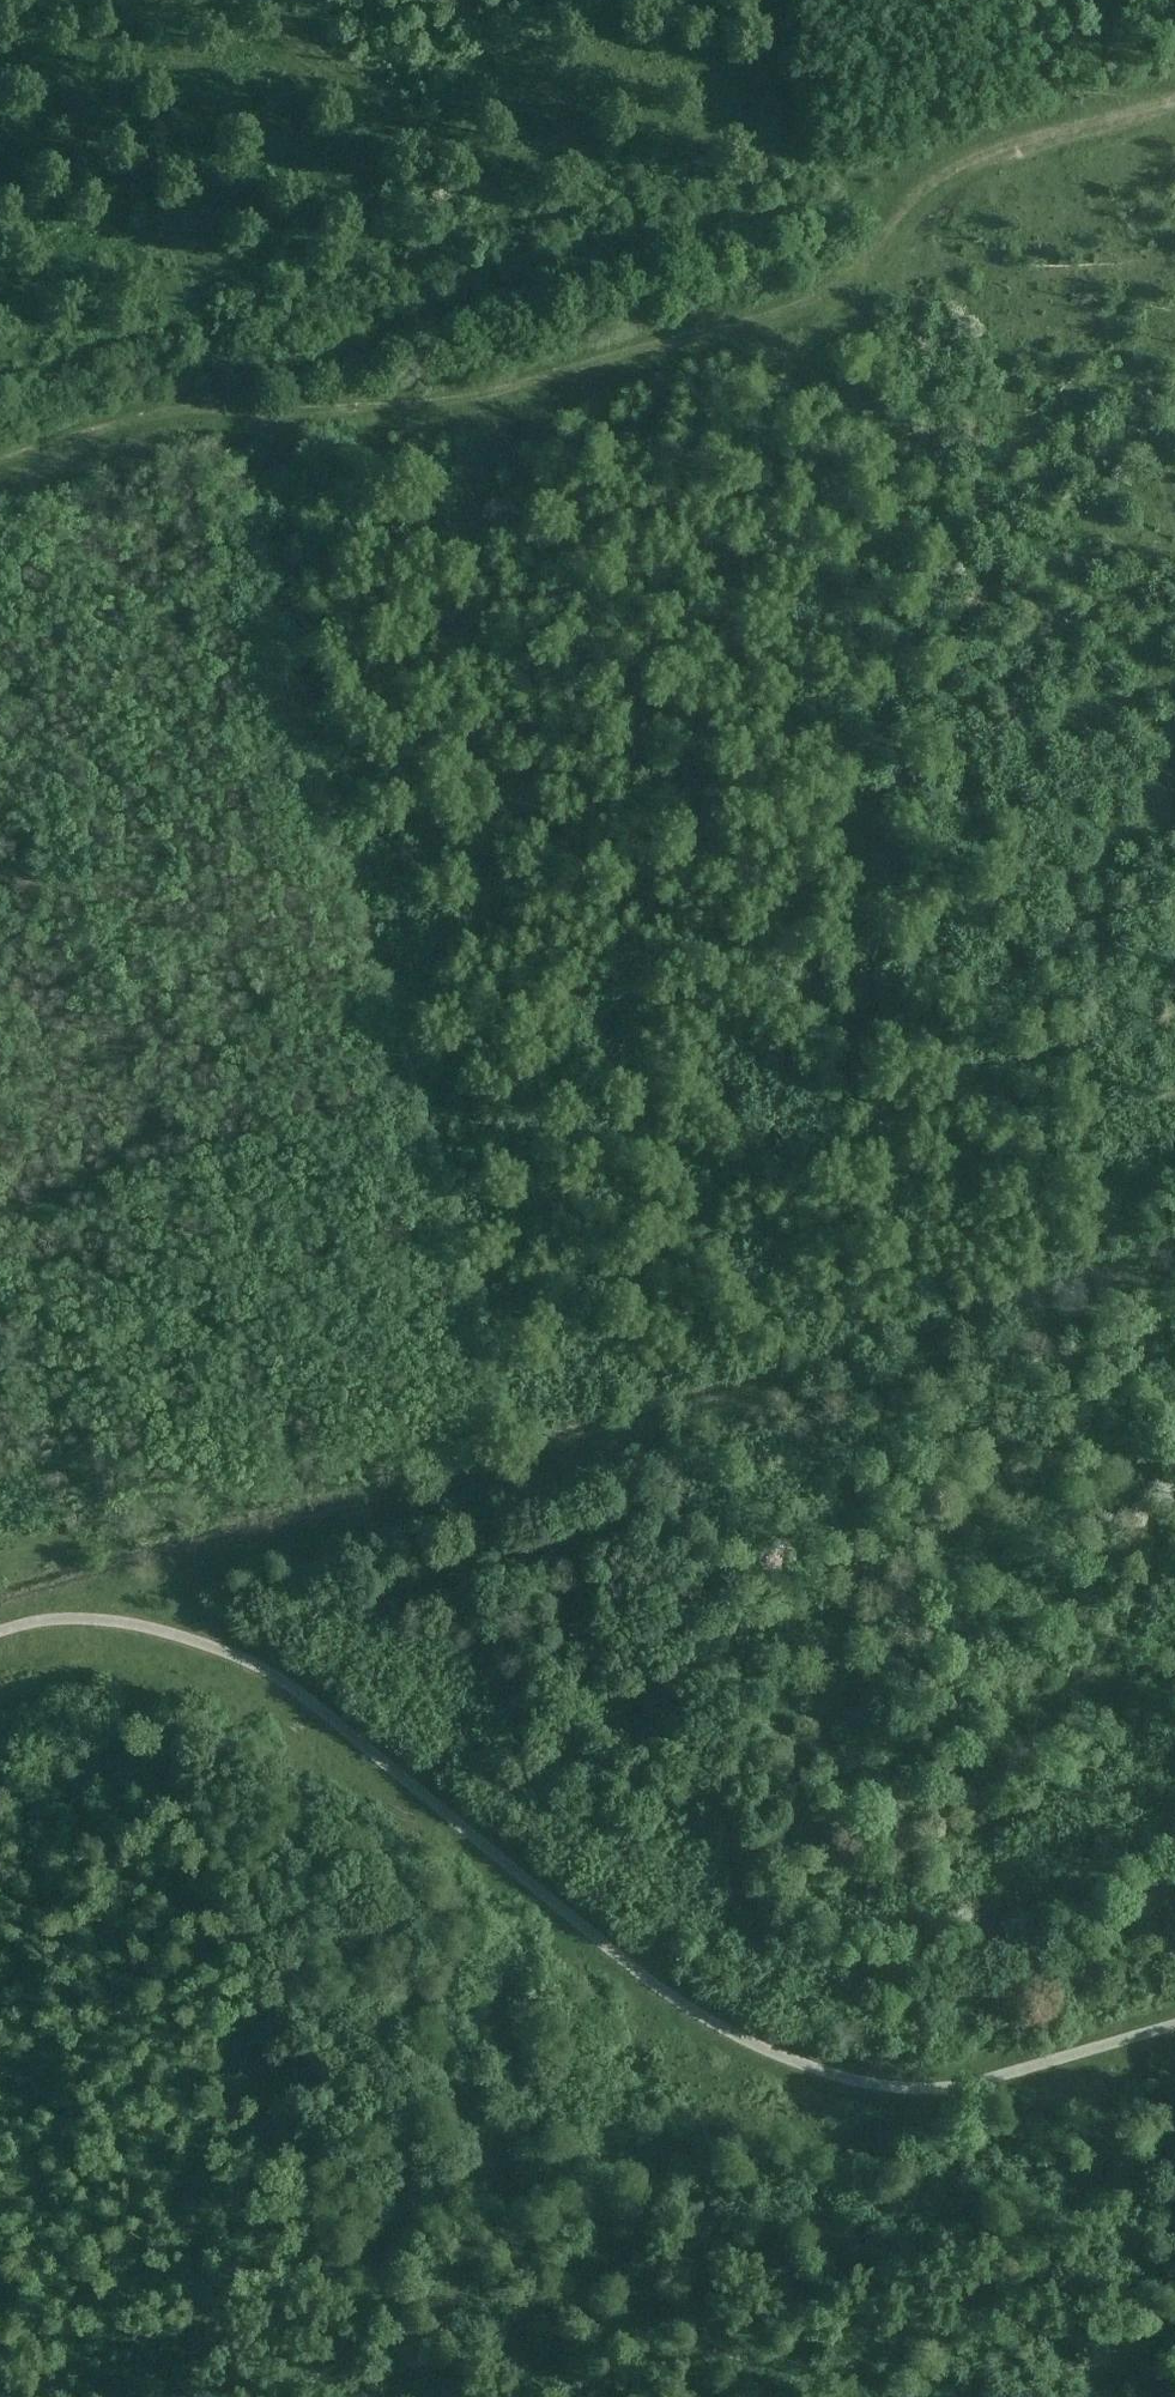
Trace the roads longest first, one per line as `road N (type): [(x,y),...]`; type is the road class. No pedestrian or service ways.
road 1 (track): [(1174,96),(969,156),(907,201),(838,285),(523,381),(401,404),(180,399),(0,453)]

